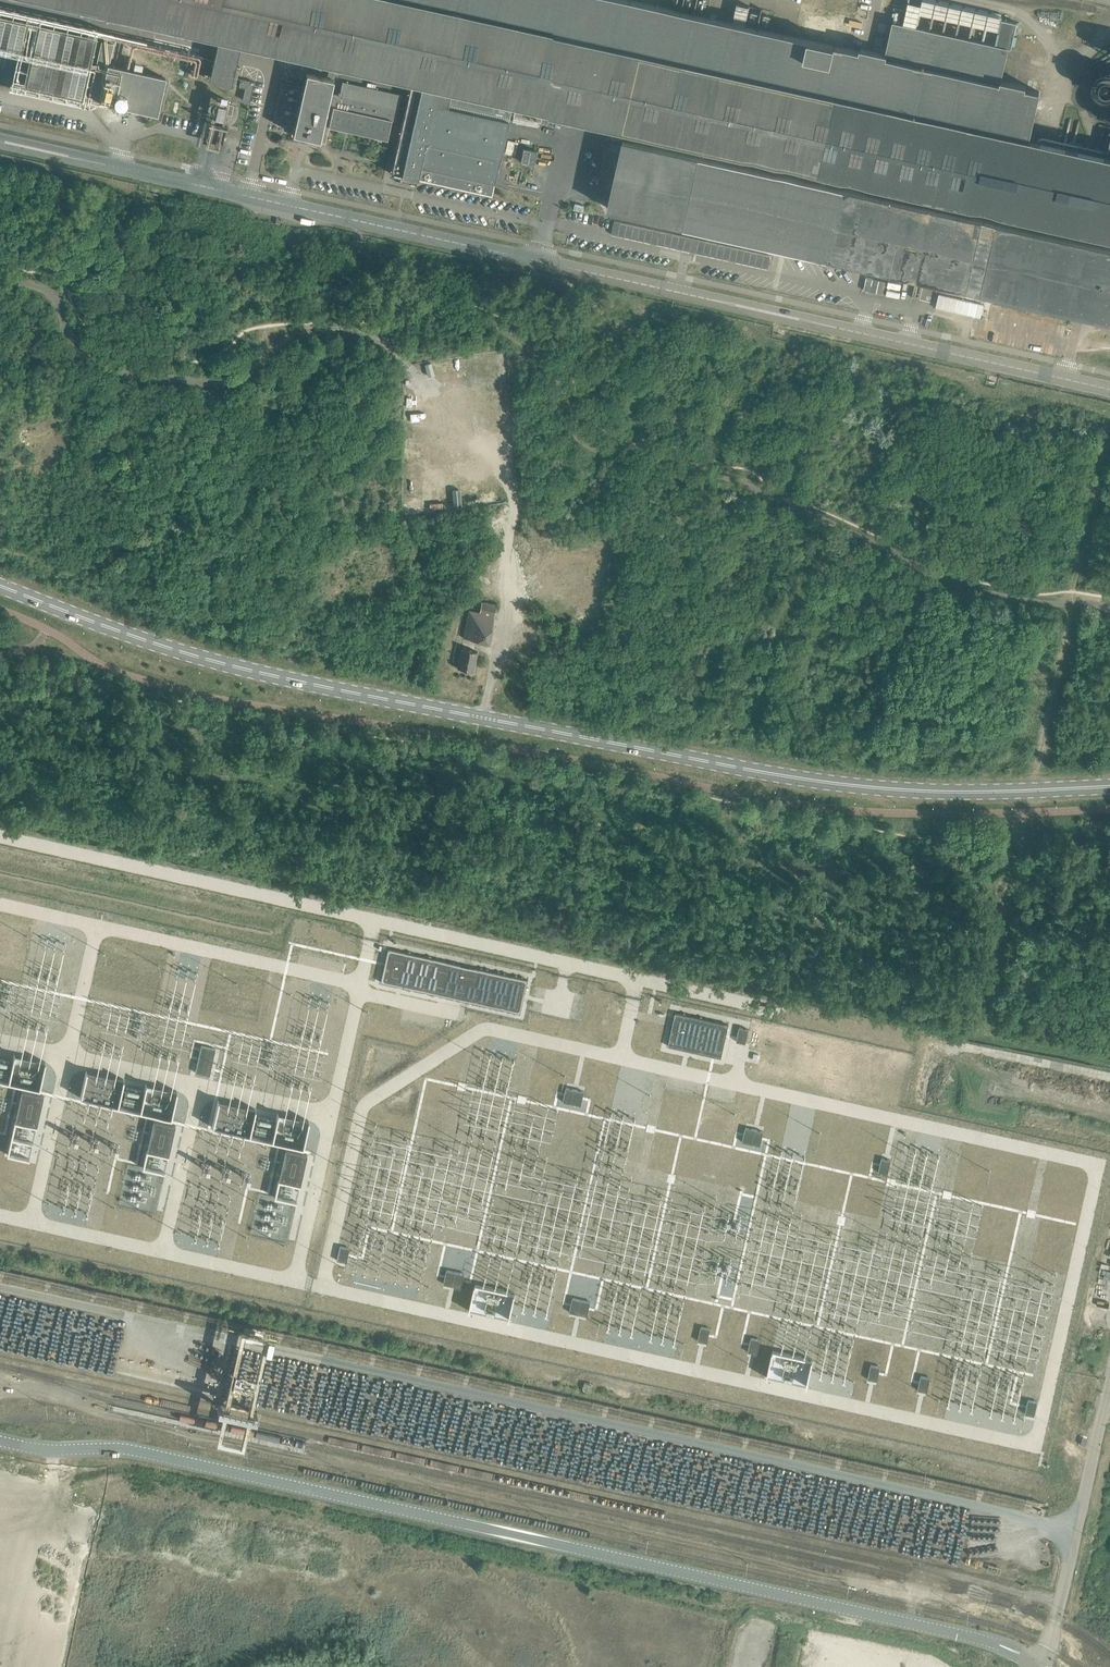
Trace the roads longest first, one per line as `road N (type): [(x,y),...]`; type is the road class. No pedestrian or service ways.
road 1 (secondary): [(1109,787),(900,789),(735,768),(302,683),(164,648),(0,584)]

